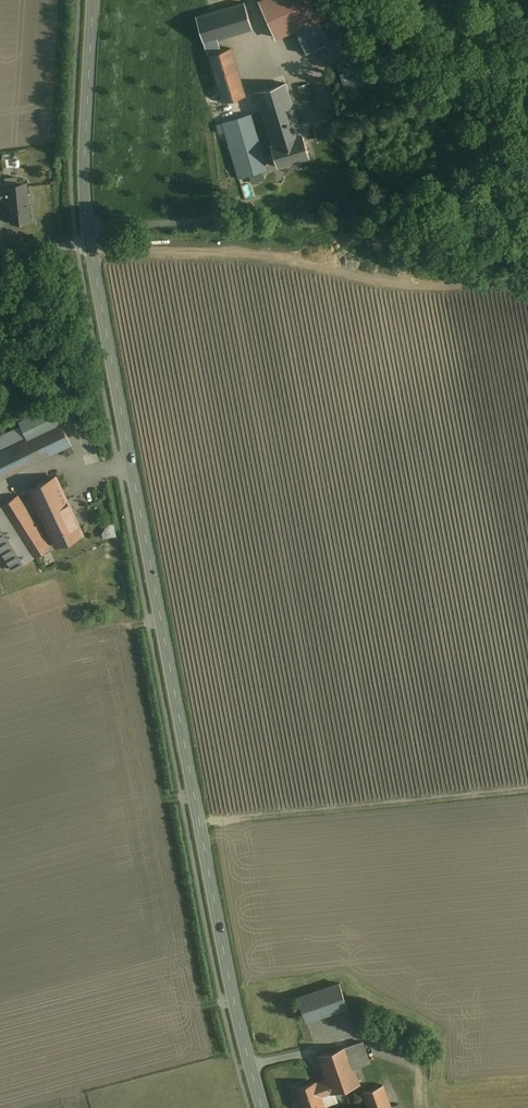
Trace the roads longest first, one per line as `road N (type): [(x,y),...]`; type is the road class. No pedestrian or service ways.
road 1 (tertiary): [(90,243),(225,955),(263,1107)]
road 2 (tertiary): [(94,0),(85,174),(90,243)]

